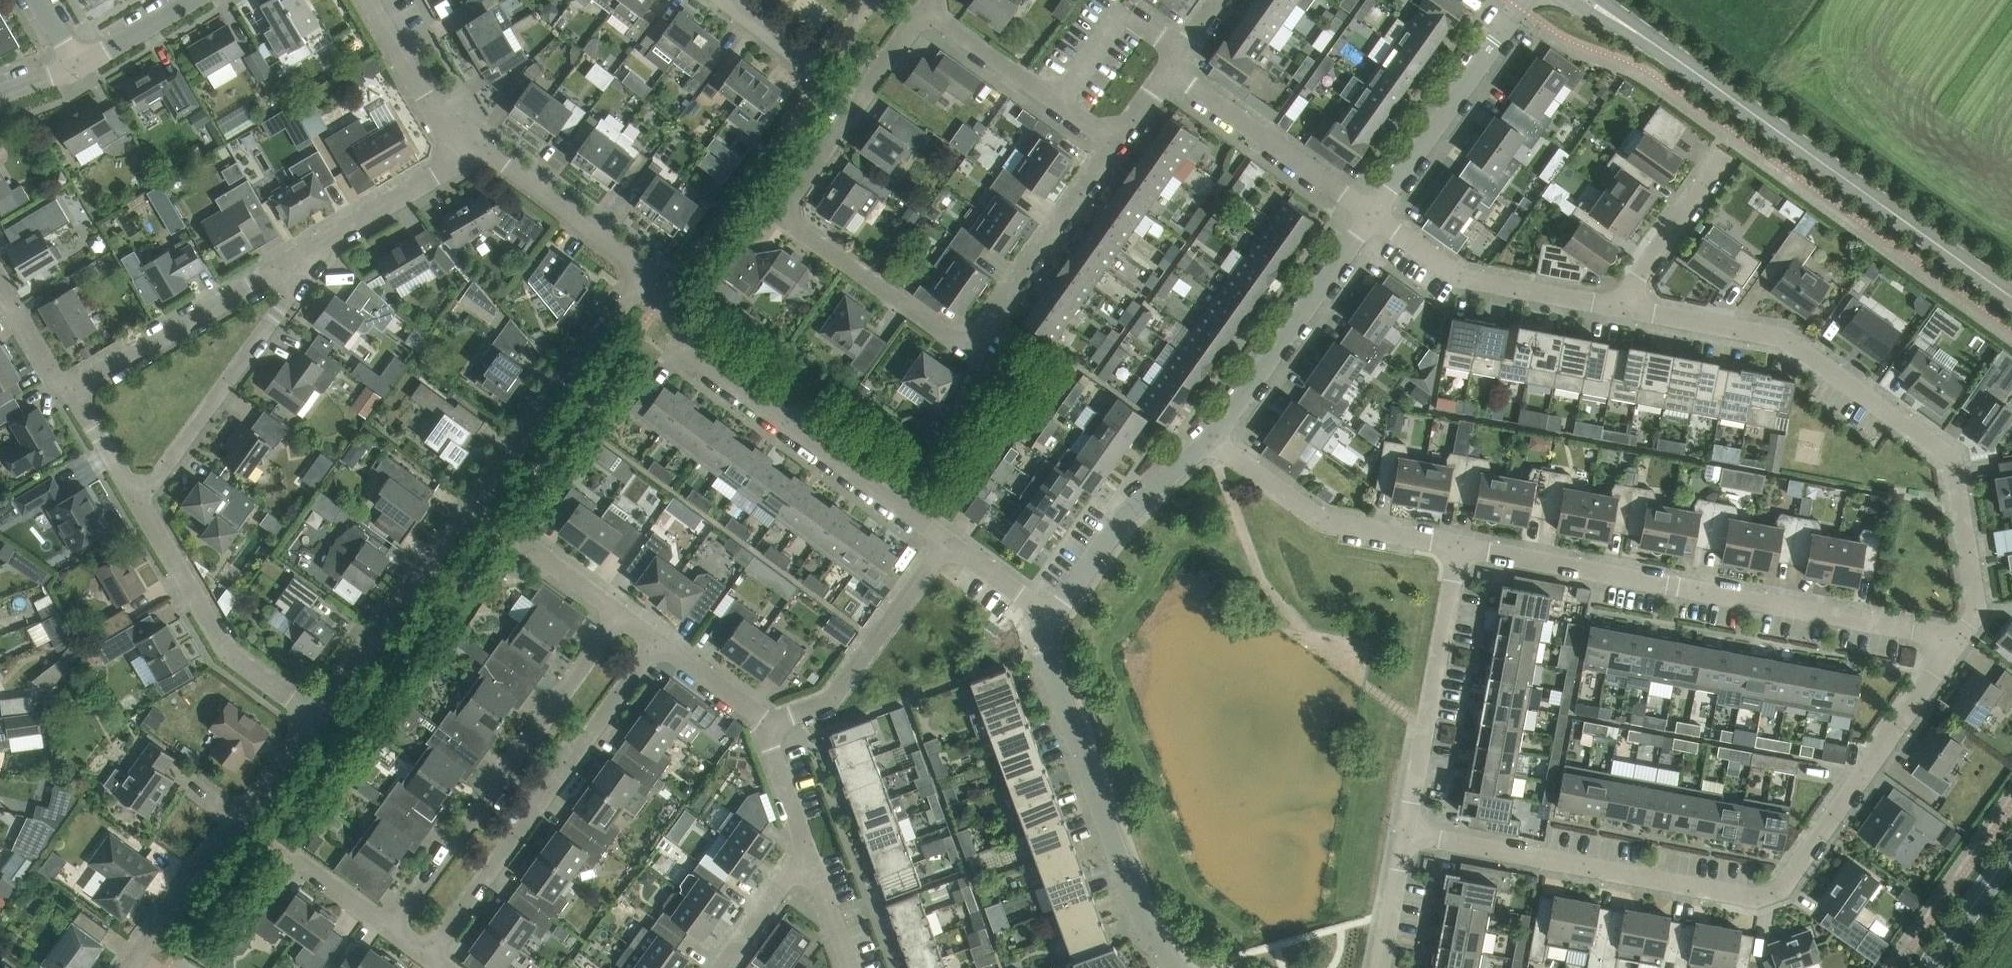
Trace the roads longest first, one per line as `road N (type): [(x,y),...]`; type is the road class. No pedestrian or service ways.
road 1 (residential): [(1116,141),(981,330),(972,340),(945,334),(797,229),(787,206),(926,7)]
road 2 (residential): [(1406,834),(1756,898),(1780,891),(1959,638)]
road 3 (residential): [(1959,638),(1978,610),(1953,458),(1784,337),(1617,306)]
road 4 (residential): [(321,718),(636,287)]
road 5 (tertiary): [(2011,297),(1588,0)]
road 6 (residential): [(1959,638),(1458,546)]
road 7 (residential): [(948,541),(716,371),(696,333),(636,287)]
road 8 (residential): [(391,929),(622,614)]
road 9 (residential): [(428,956),(657,640)]
road 10 (residential): [(1176,967),(1137,924),(1049,657),(1051,617)]
road 11 (residential): [(140,501),(326,239)]
road 12 (residential): [(130,967),(321,718)]
road 13 (residential): [(73,389),(326,239)]
road 14 (residential): [(1406,834),(1458,546)]
road 15 (residential): [(321,718),(230,652),(140,501)]
road 16 (residential): [(1210,438),(1369,211)]
road 17 (residential): [(1458,546),(1319,518),(1210,438)]
road 18 (residential): [(1617,306),(1460,273),(1369,211)]
road 19 (residential): [(1369,211),(1526,0)]
road 20 (residential): [(948,541),(839,691),(771,723)]
road 21 (residential): [(1369,211),(1168,69)]
road 22 (residential): [(1051,617),(1122,517),(1210,438)]
road 23 (residential): [(636,287),(634,264),(623,251),(469,136)]
road 24 (residential): [(326,239),(449,166),(469,136)]
road 25 (residential): [(1059,101),(1115,23),(1134,17),(1182,51)]
road 26 (residential): [(1617,306),(1719,165)]
road 27 (residential): [(469,136),(432,108),(369,0)]
road 28 (residential): [(1059,101),(926,7)]
road 29 (residential): [(722,967),(808,849)]
road 30 (tertiary): [(1928,967),(2011,851)]
road 31 (residential): [(771,723),(657,640)]
road 32 (residential): [(1381,967),(1406,834)]
road 33 (residential): [(77,67),(192,0)]
road 34 (residential): [(808,849),(772,751),(771,723)]
road 35 (residential): [(73,389),(56,378),(0,282)]
road 36 (residential): [(140,501),(73,389)]
road 37 (residential): [(622,614),(517,537)]
road 38 (residential): [(1051,617),(948,541)]
road 39 (residential): [(852,967),(808,849)]
road 40 (residential): [(291,856),(391,929)]

